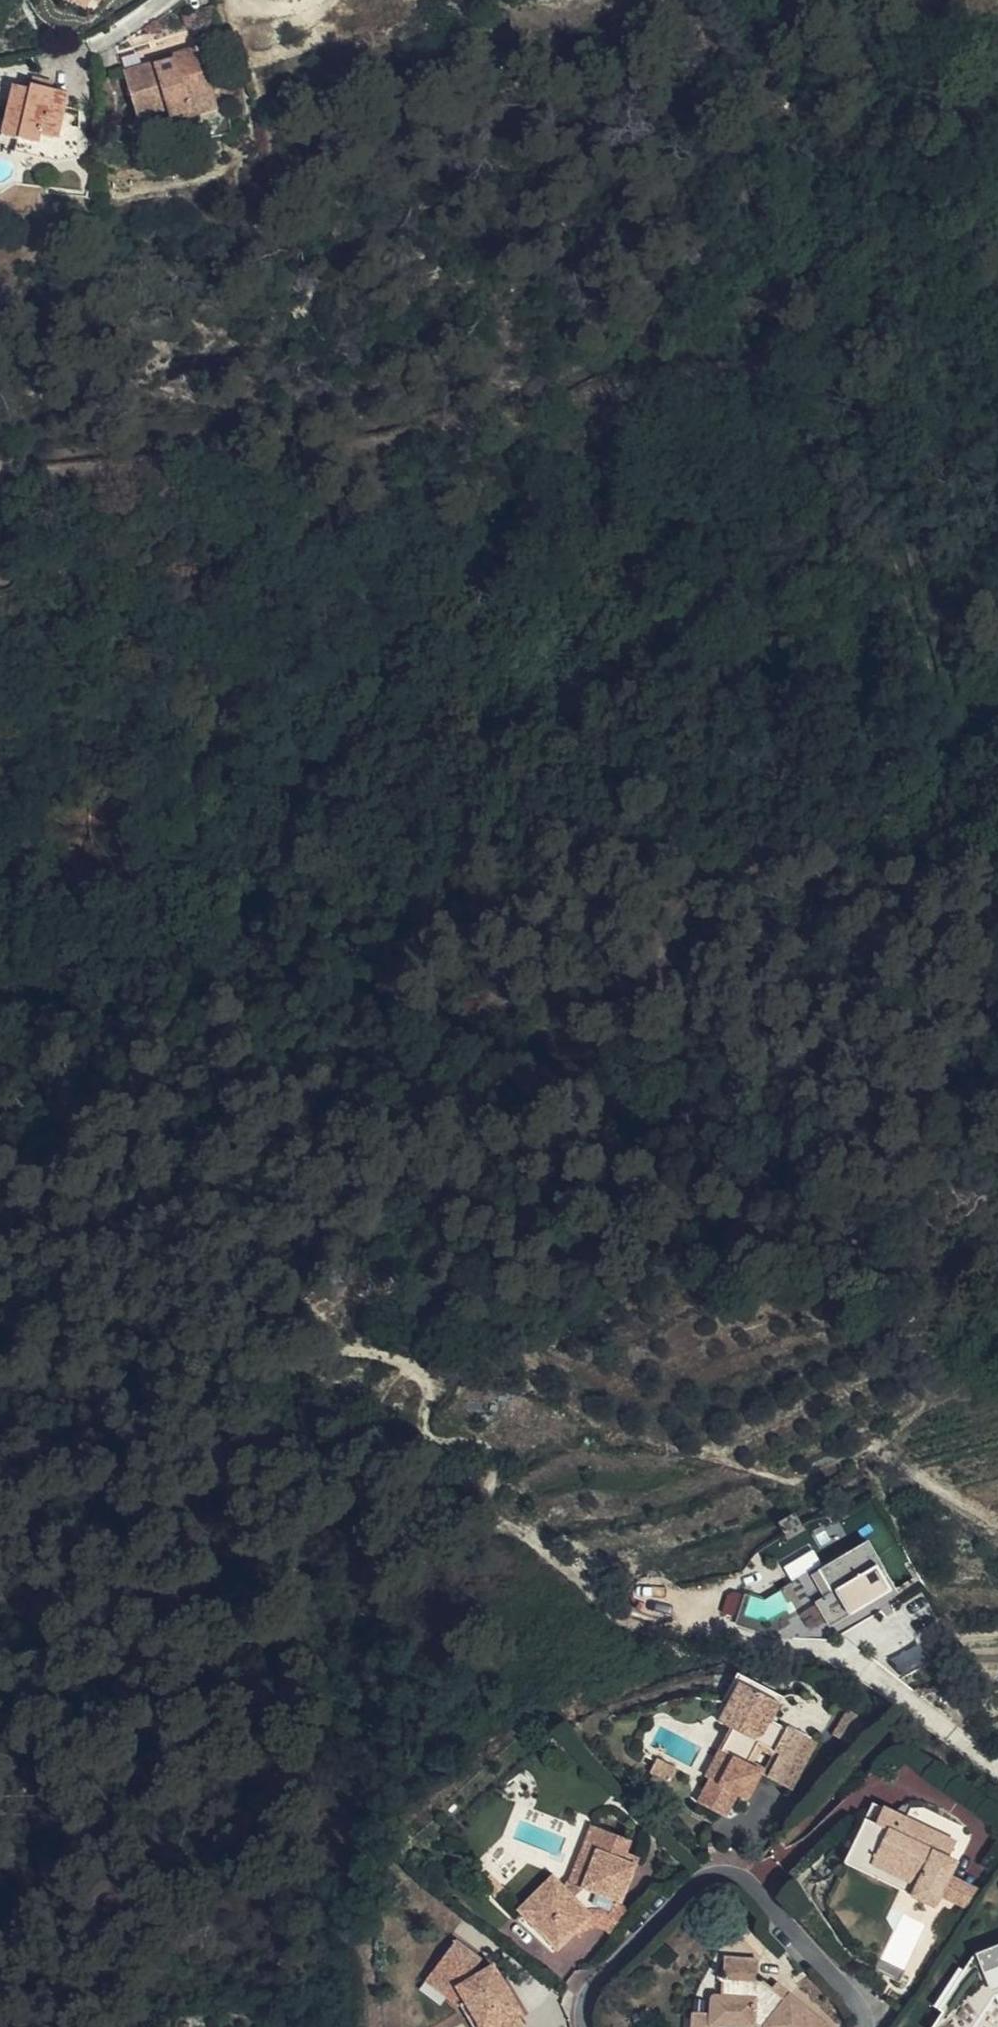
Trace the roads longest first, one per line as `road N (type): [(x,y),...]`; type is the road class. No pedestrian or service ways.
road 1 (residential): [(589,2026),(586,1996),(709,1878),(746,1880),(868,2004),(870,2026)]

